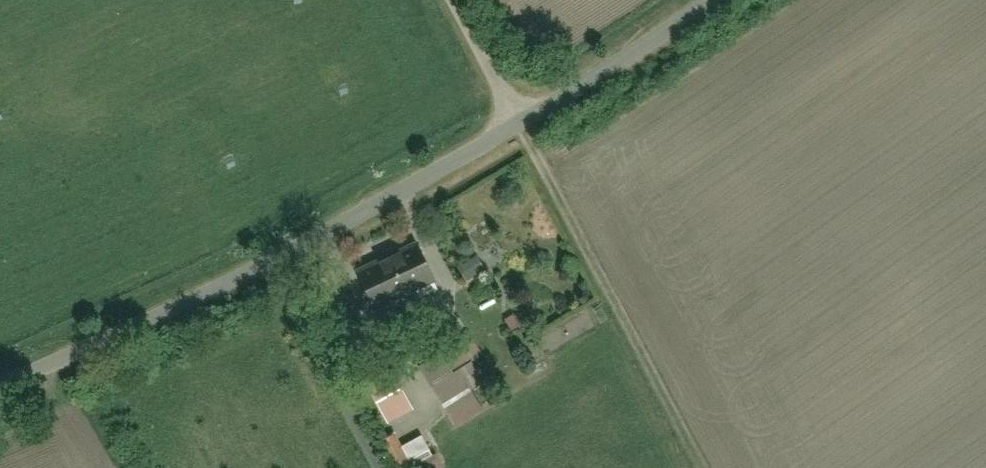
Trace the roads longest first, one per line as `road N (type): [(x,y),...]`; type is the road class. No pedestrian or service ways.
road 1 (residential): [(0,384),(124,333),(381,205),(518,124)]
road 2 (track): [(518,124),(702,467)]
road 3 (residential): [(518,124),(713,0)]
road 4 (unclassified): [(451,0),(518,124)]

